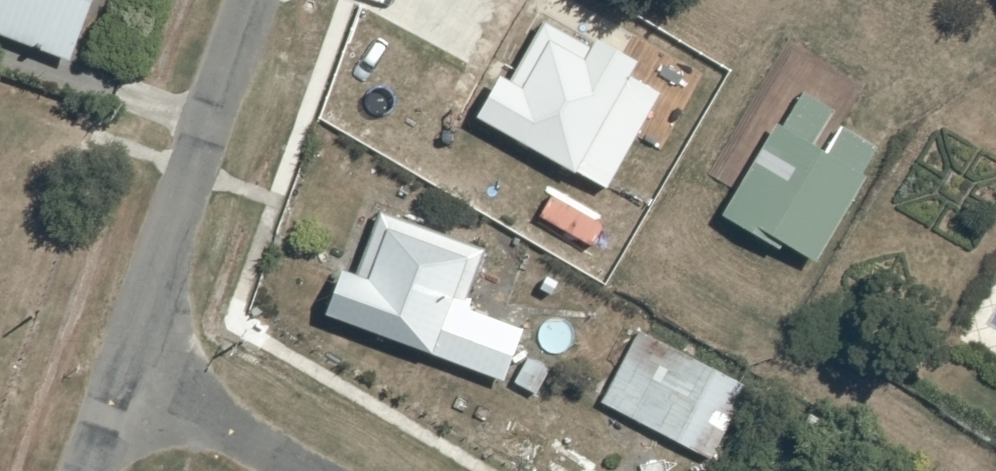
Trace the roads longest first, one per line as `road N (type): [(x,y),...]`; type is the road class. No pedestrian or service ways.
road 1 (residential): [(127,367),(258,0)]
road 2 (residential): [(127,367),(305,470)]

